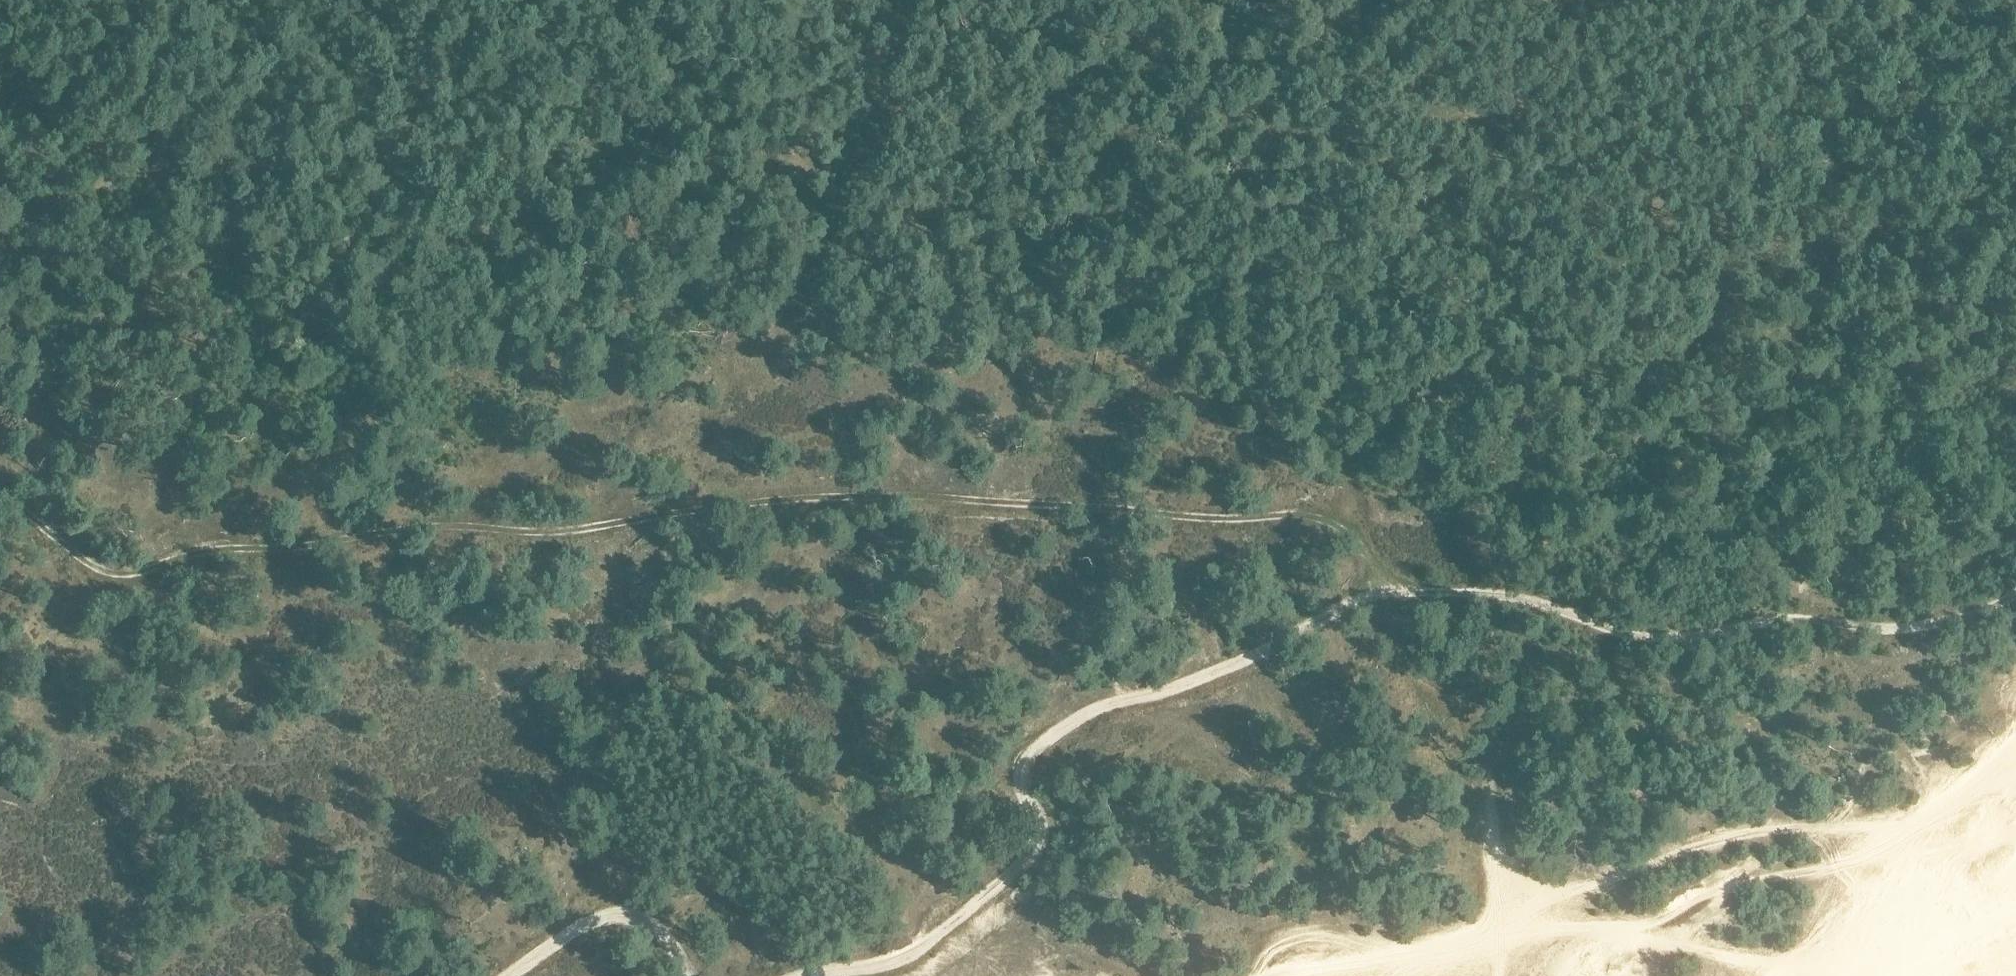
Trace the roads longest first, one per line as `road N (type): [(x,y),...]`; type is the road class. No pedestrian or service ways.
road 1 (track): [(0,488),(72,552),(126,575),(210,550),(428,526),(551,532),(820,497),(1211,518),(1351,516),(1389,594),(1507,596),(1621,633),(1658,636),(1780,618),(1928,627),(2015,594)]
road 2 (track): [(1389,594),(1320,619),(1240,665),(1108,705),(1055,731),(1027,756),(1041,825),(1024,862),(903,959),(806,975)]
road 3 (track): [(1274,975),(1297,960),(1436,941),(1759,829),(1817,824),(1918,835)]
road 4 (track): [(1351,516),(1334,209),(1349,83),(1374,0)]
road 5 (track): [(1389,594),(1397,653),(1466,713),(1489,757),(1502,975)]
road 6 (track): [(1771,975),(2015,748)]
road 7 (track): [(690,975),(669,940),(628,914),(575,930),(509,975)]

